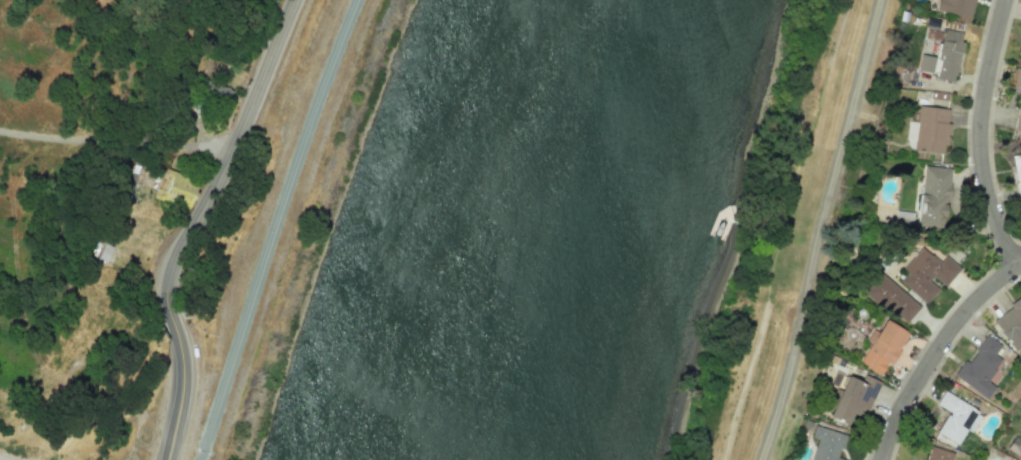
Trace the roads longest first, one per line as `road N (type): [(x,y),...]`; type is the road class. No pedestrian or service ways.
road 1 (secondary): [(167,459),(184,370),(166,301),(168,275),(222,177),(295,0)]
road 2 (residential): [(1008,0),(991,83),(986,166),(996,212),(1020,263)]
road 3 (residential): [(1020,268),(952,333),(905,404),(884,459)]

